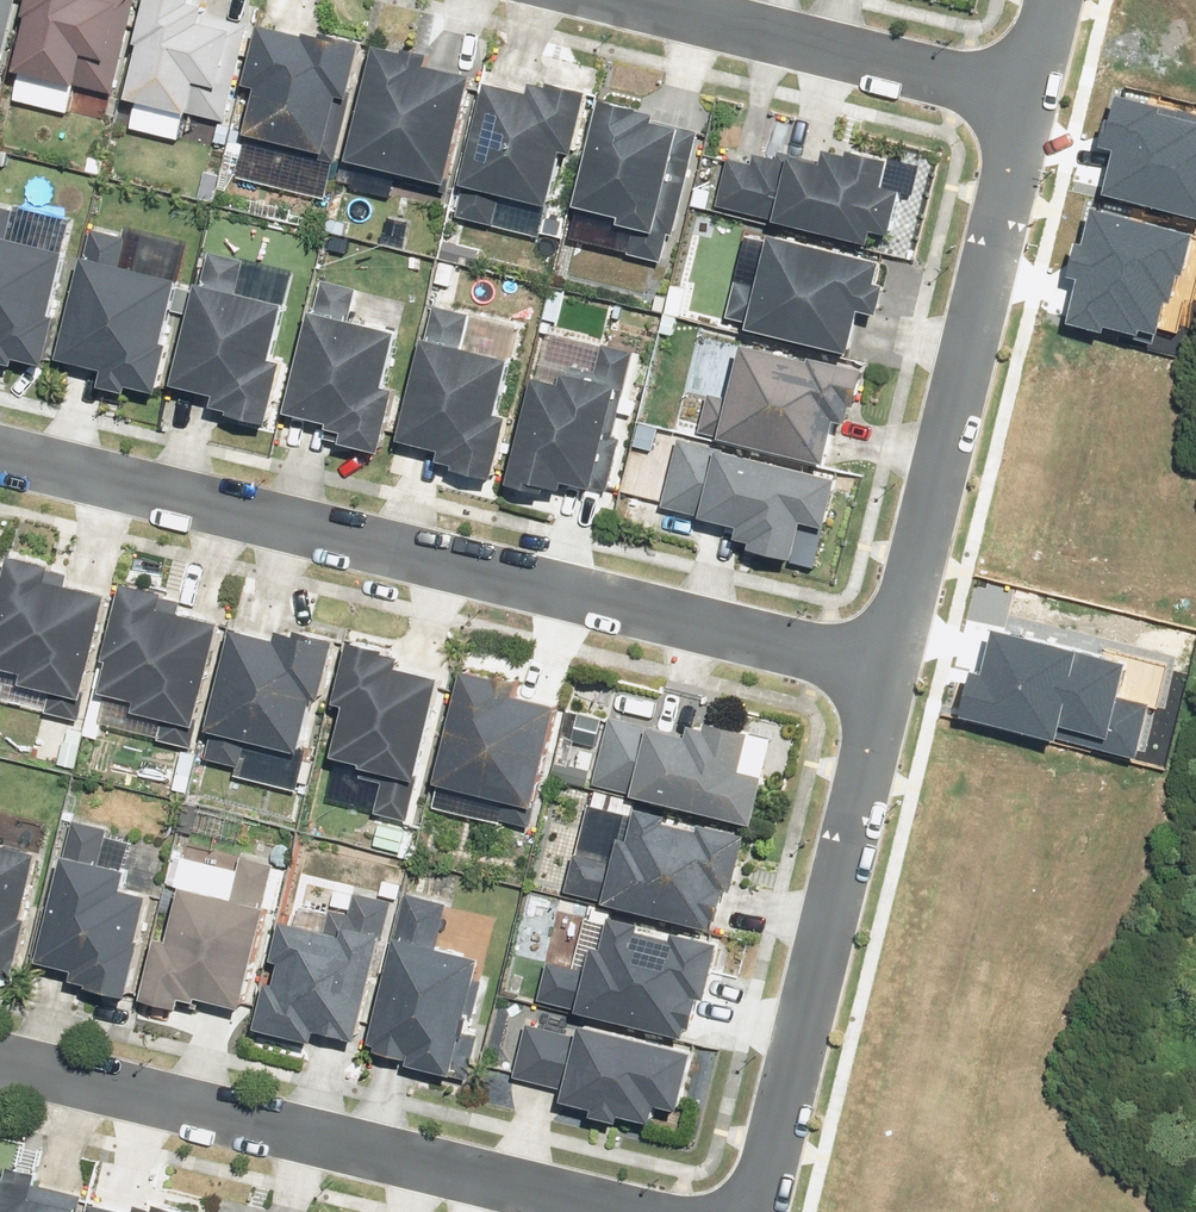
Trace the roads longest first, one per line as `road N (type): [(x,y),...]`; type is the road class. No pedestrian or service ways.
road 1 (residential): [(890,675),(0,454)]
road 2 (residential): [(614,1211),(0,1061)]
road 3 (residential): [(1021,107),(890,675)]
road 4 (residential): [(890,675),(762,1211)]
road 5 (residential): [(1021,107),(596,0)]

